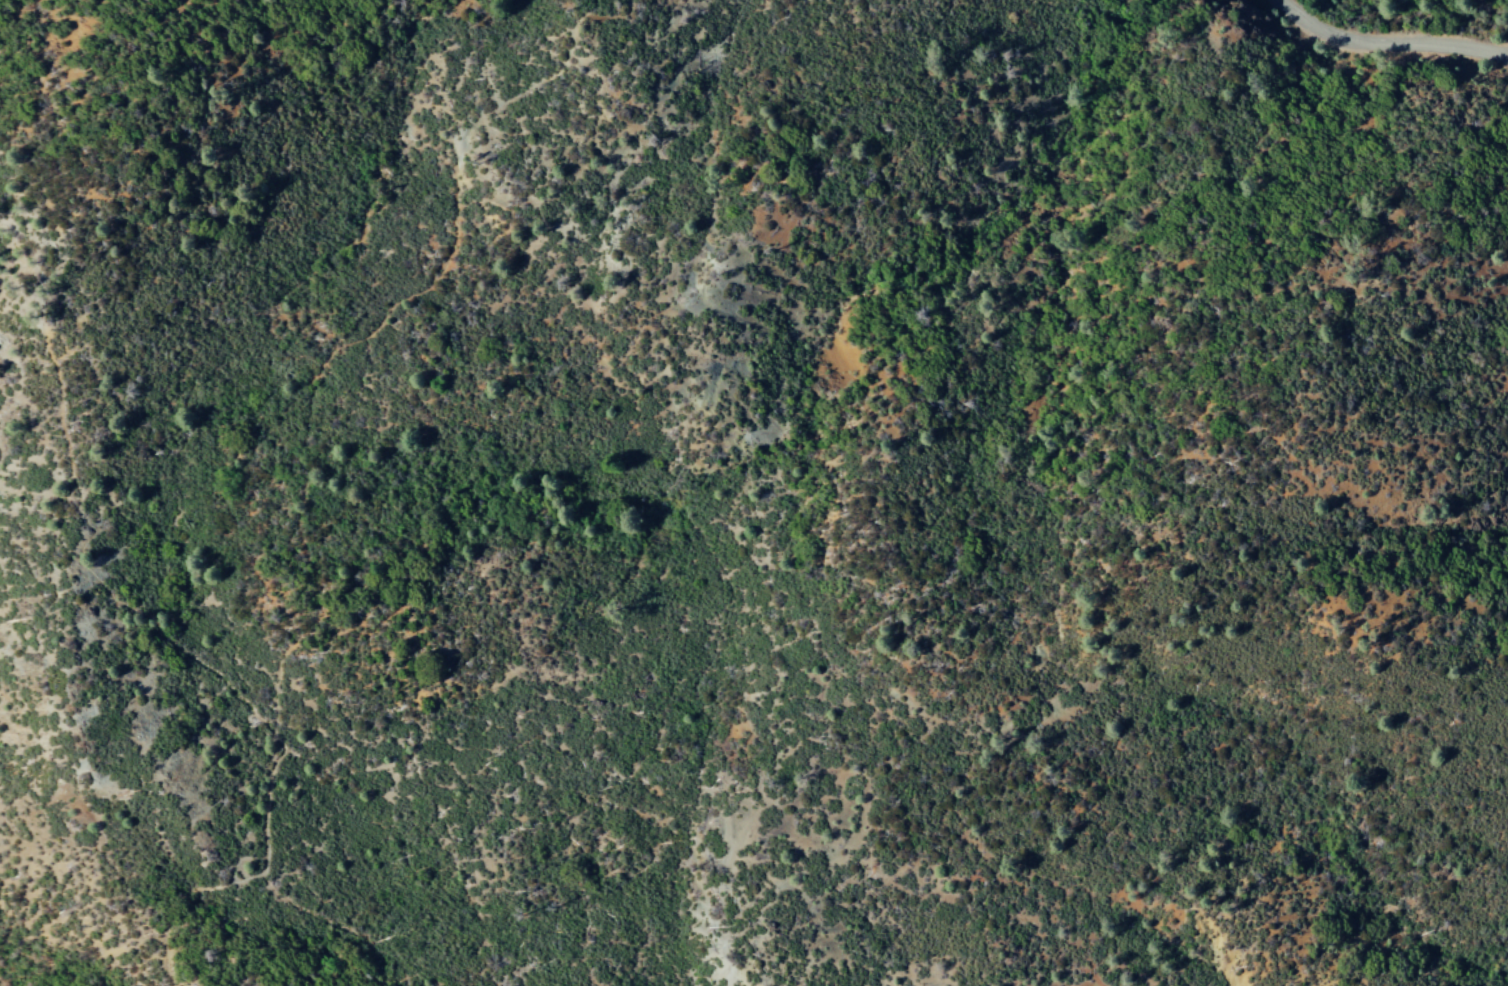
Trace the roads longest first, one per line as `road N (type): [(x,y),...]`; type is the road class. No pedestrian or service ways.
road 1 (tertiary): [(1279,0),(1346,44),(1507,57)]

